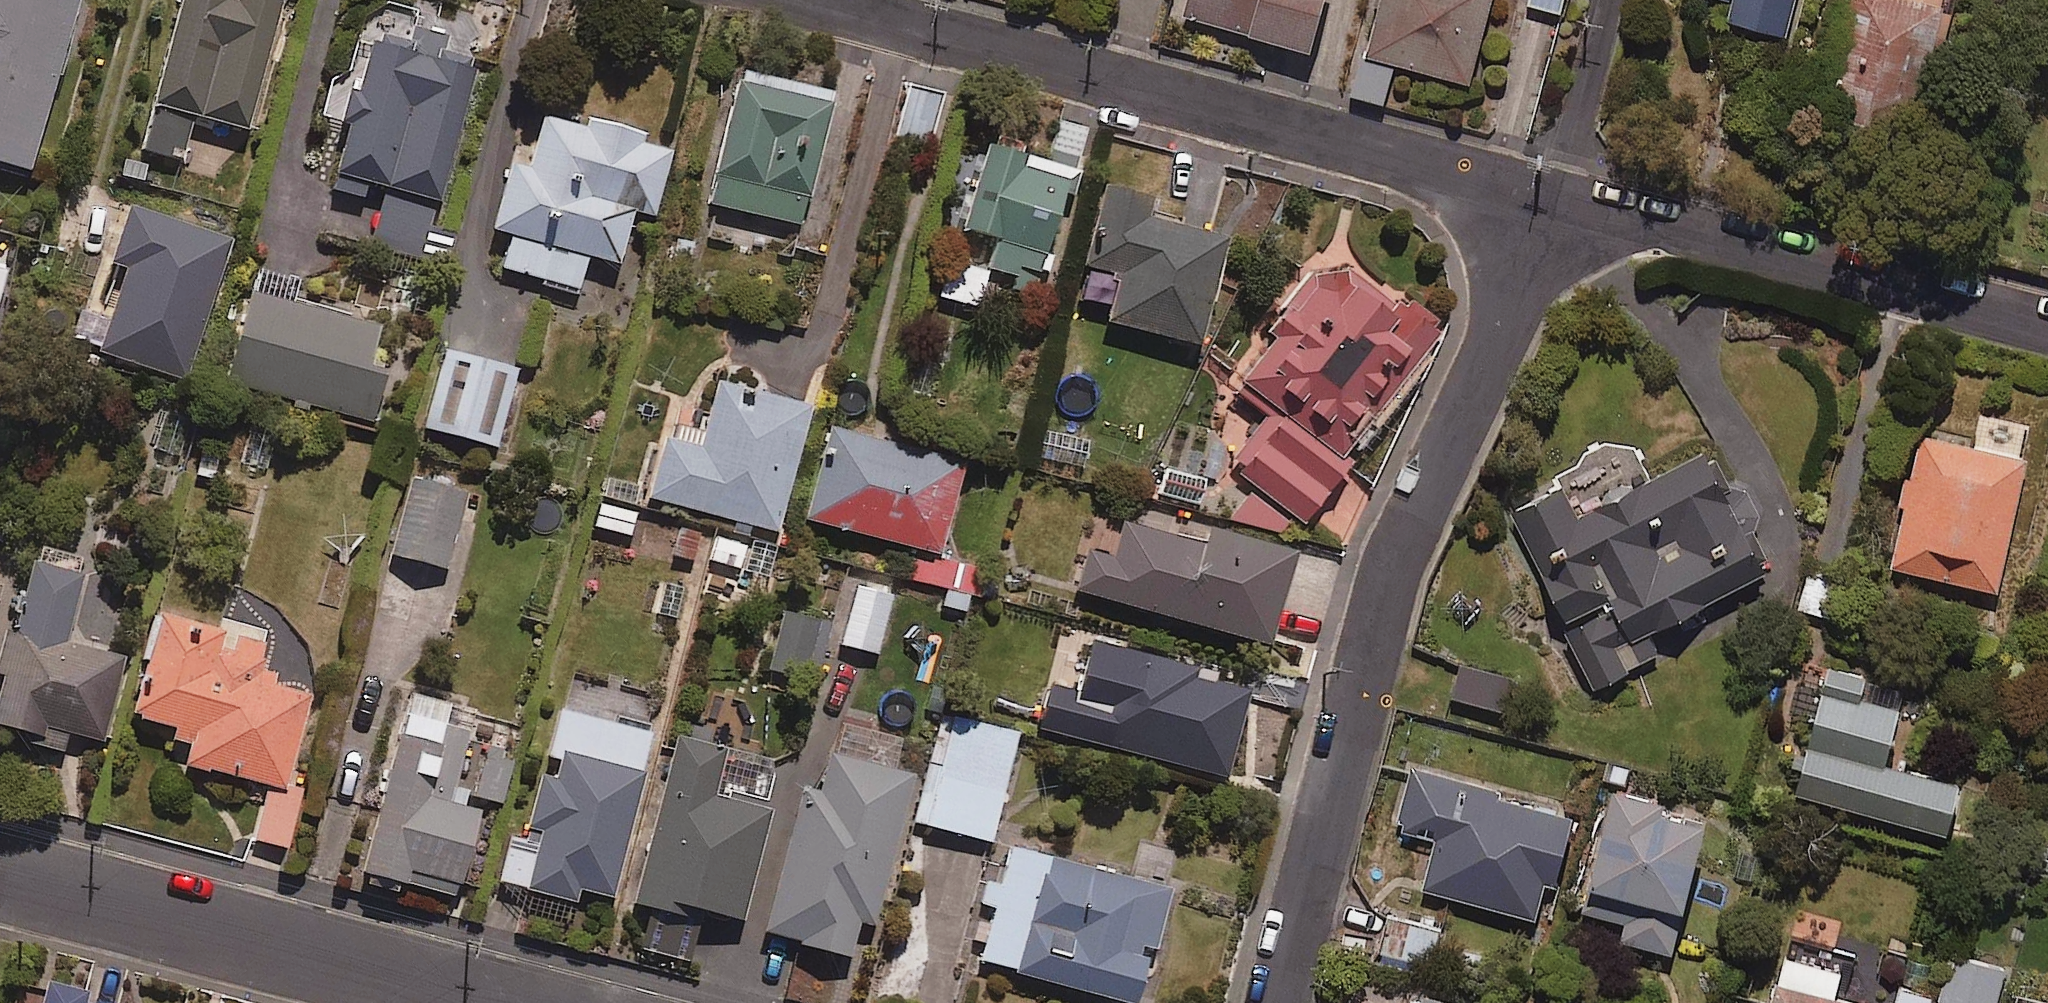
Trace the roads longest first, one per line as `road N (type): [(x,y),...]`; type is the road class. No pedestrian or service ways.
road 1 (residential): [(1280,1002),(1387,594),(1494,344),(1536,199)]
road 2 (residential): [(1536,199),(807,0)]
road 3 (residential): [(2047,335),(1536,199)]
road 4 (residential): [(0,871),(504,1002)]

